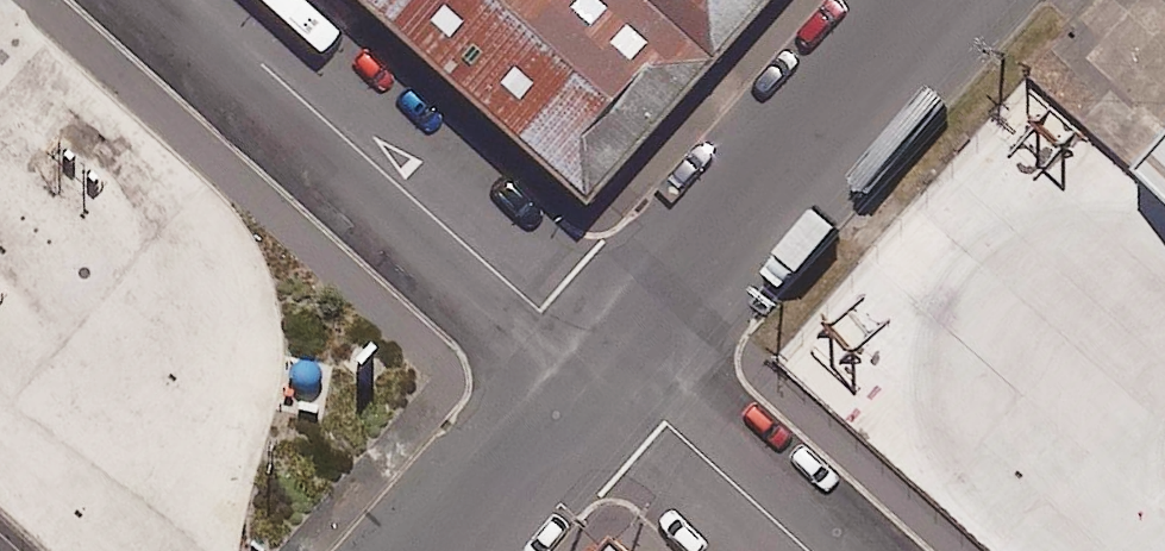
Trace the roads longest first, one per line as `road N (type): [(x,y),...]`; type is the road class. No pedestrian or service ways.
road 1 (unclassified): [(178,0),(601,391)]
road 2 (unclassified): [(601,391),(948,0)]
road 3 (unclassified): [(601,391),(789,550)]
road 4 (unclassified): [(454,550),(601,391)]

